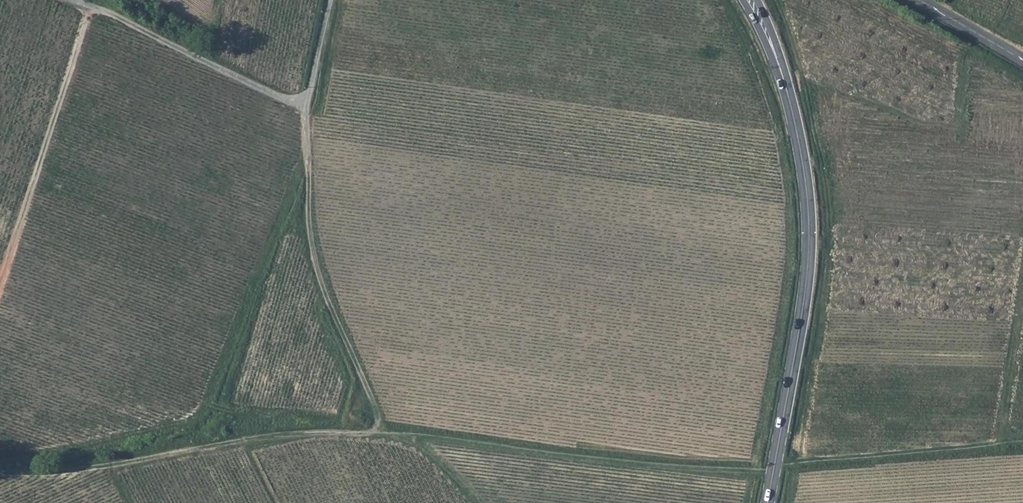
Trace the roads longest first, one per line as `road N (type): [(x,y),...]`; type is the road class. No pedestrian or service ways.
road 1 (secondary): [(749,0),(777,55),(808,202),(799,339),(768,502)]
road 2 (unclassified): [(331,0),(307,100),(298,103),(71,0)]
road 3 (track): [(386,439),(312,260),(303,102)]
road 4 (track): [(88,6),(0,277)]
road 5 (track): [(1022,445),(775,464)]
road 6 (tertiary): [(918,0),(1022,62)]

